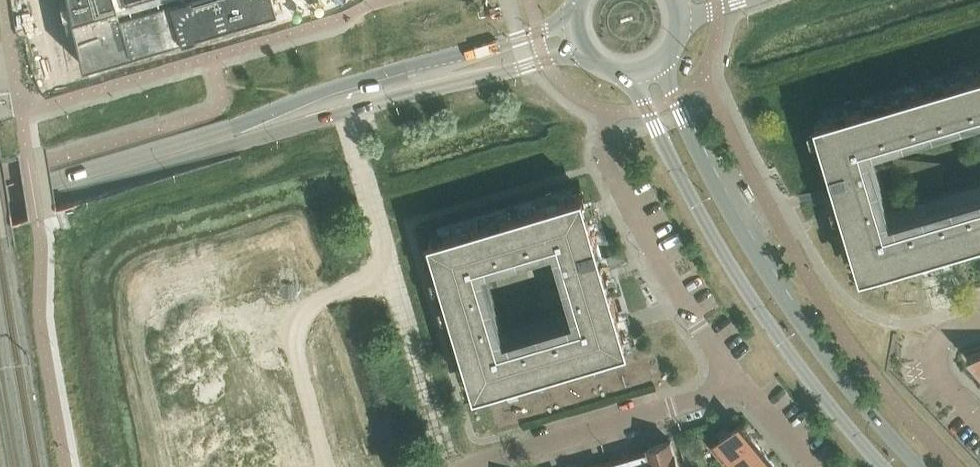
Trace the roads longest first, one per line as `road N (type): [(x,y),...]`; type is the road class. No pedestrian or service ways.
road 1 (tertiary): [(0,214),(583,49)]
road 2 (tertiary): [(574,19),(0,198)]
road 3 (secondary): [(918,466),(819,347),(754,249),(660,63)]
road 4 (secondary): [(628,73),(729,272),(795,365),(883,466)]
road 5 (track): [(344,115),(435,423)]
road 6 (residential): [(730,378),(666,409),(473,466)]
road 7 (residential): [(730,378),(601,153)]
road 8 (residential): [(979,323),(943,335),(932,357),(979,420)]

